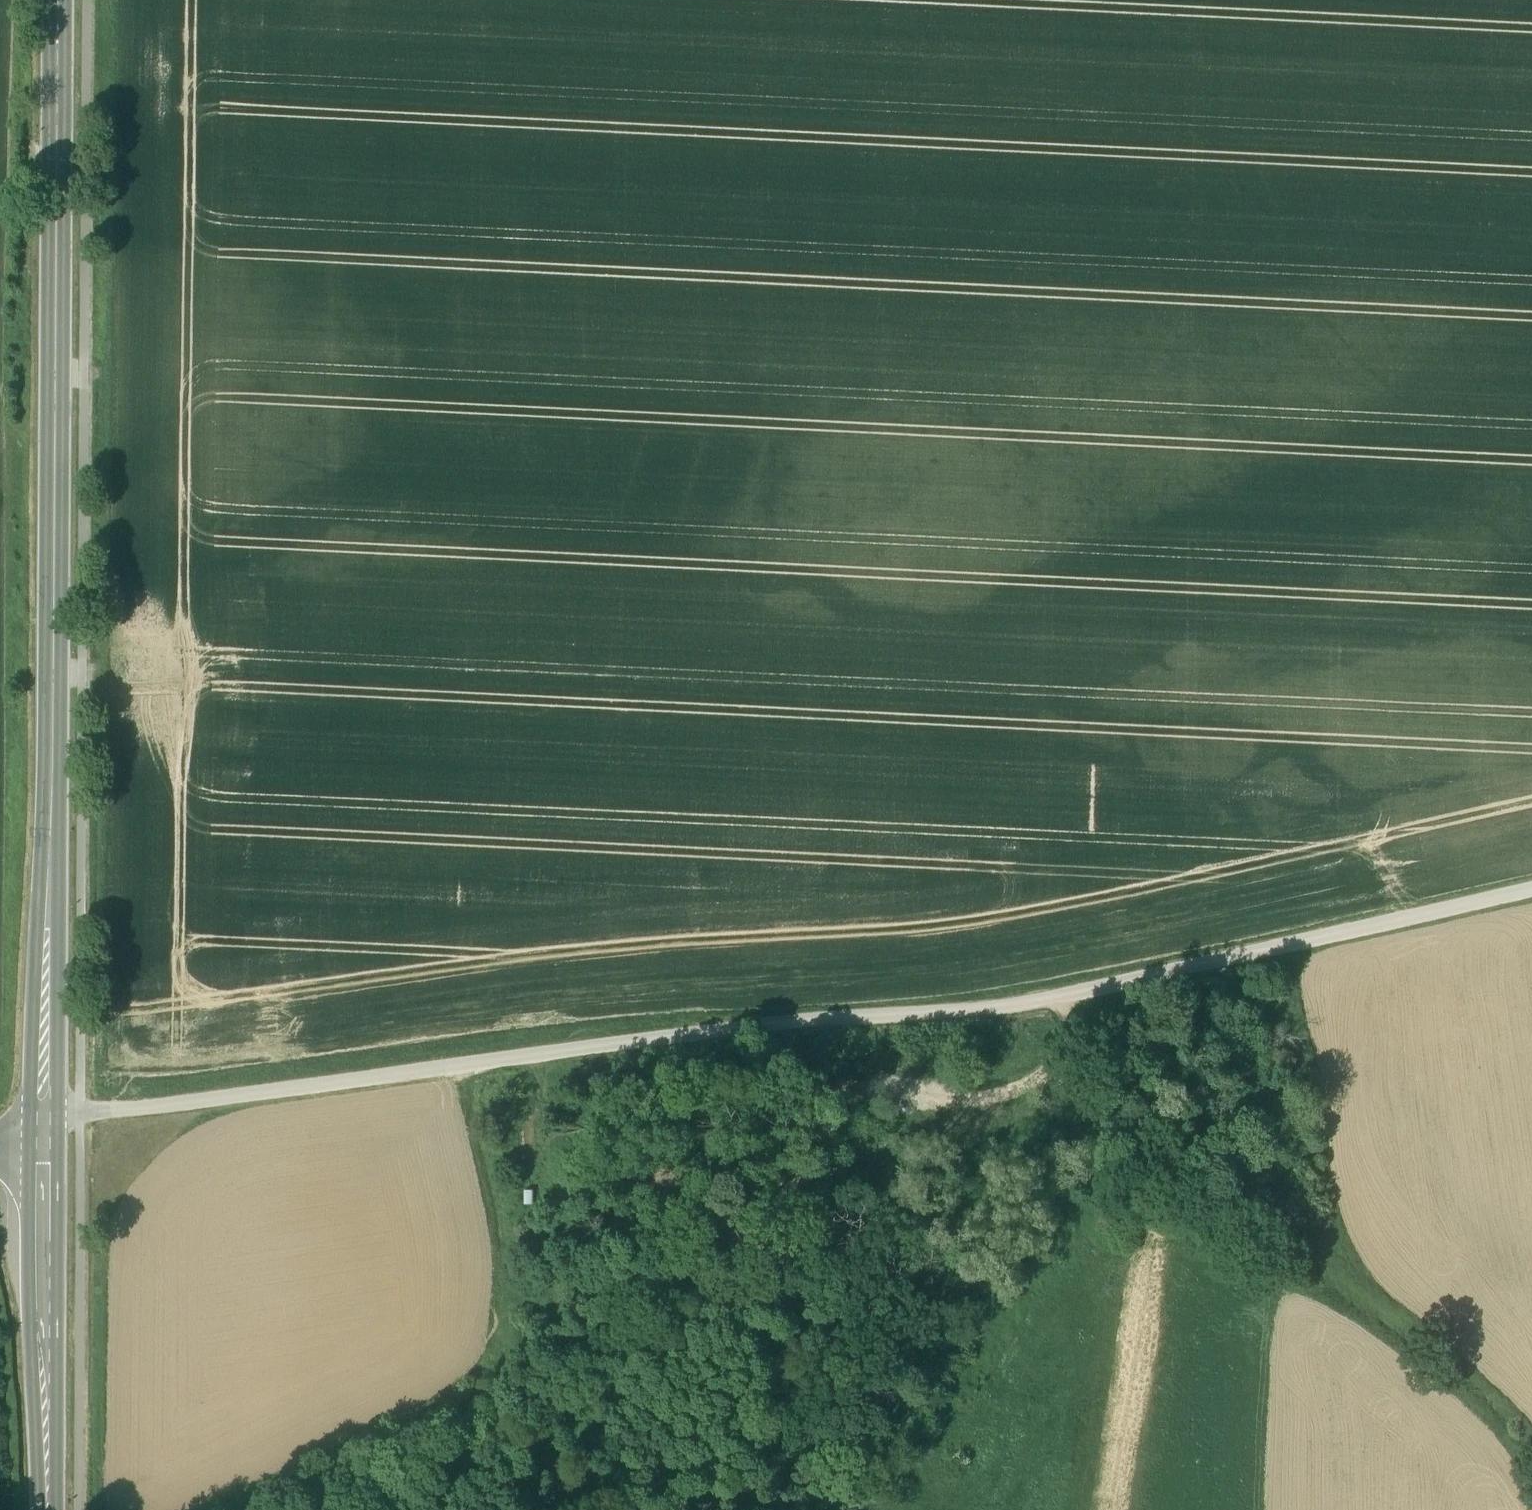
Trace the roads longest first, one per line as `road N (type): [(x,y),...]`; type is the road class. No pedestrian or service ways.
road 1 (track): [(45,1112),(141,1108),(540,1054),(993,1010),(1531,891)]
road 2 (primary): [(45,1136),(59,0)]
road 3 (track): [(1531,1421),(1452,1344),(1128,1126),(1067,1065),(1029,1002)]
road 4 (primary): [(50,1509),(45,1136)]

